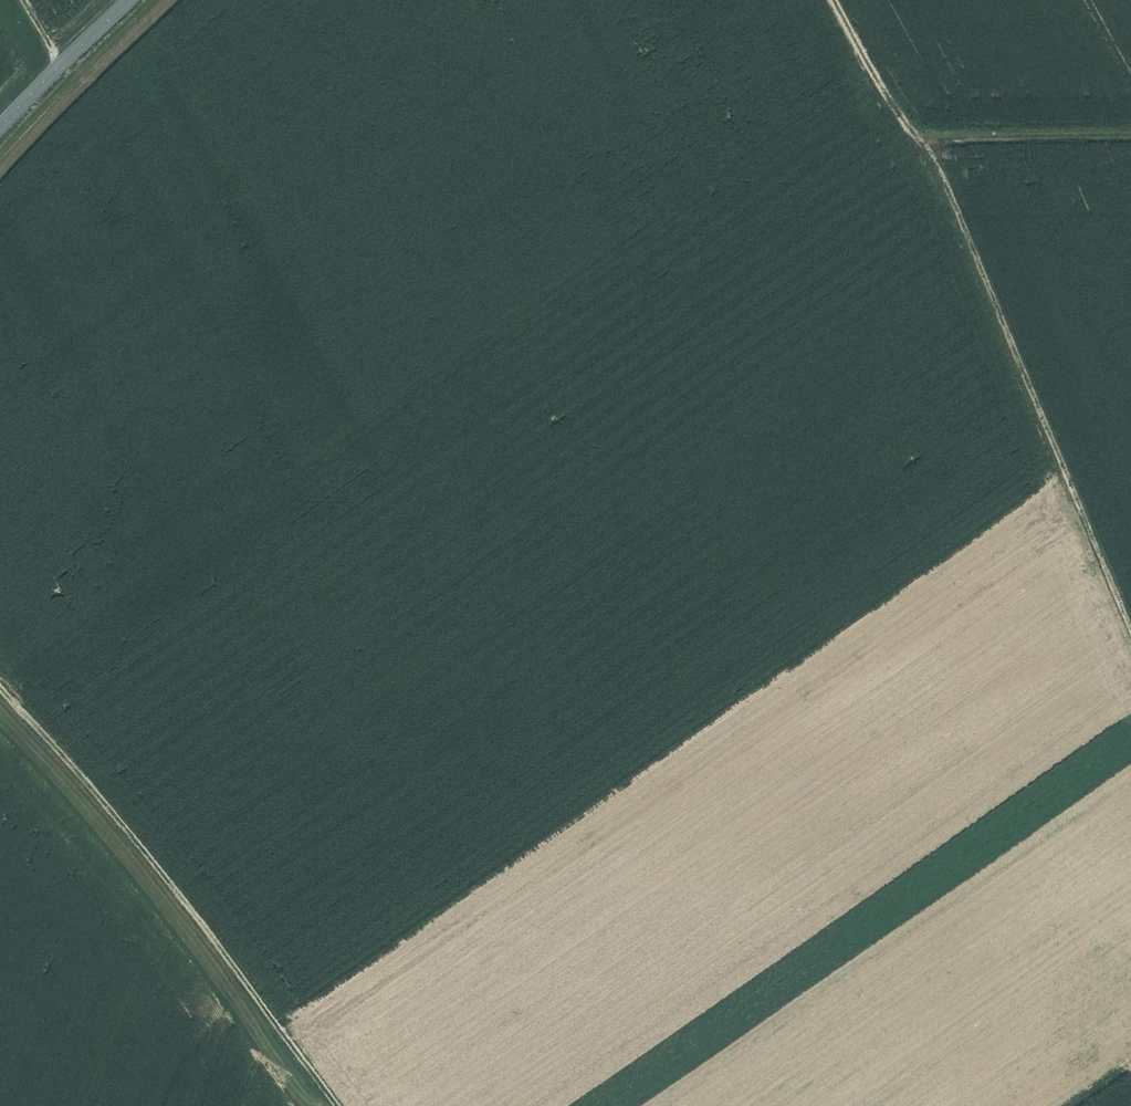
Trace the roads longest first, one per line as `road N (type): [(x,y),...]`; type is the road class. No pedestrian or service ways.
road 1 (track): [(0,684),(185,902),(338,1105)]
road 2 (track): [(1130,628),(940,170),(921,141)]
road 3 (track): [(832,0),(921,141),(1130,138)]
road 4 (tertiary): [(0,128),(128,0)]

